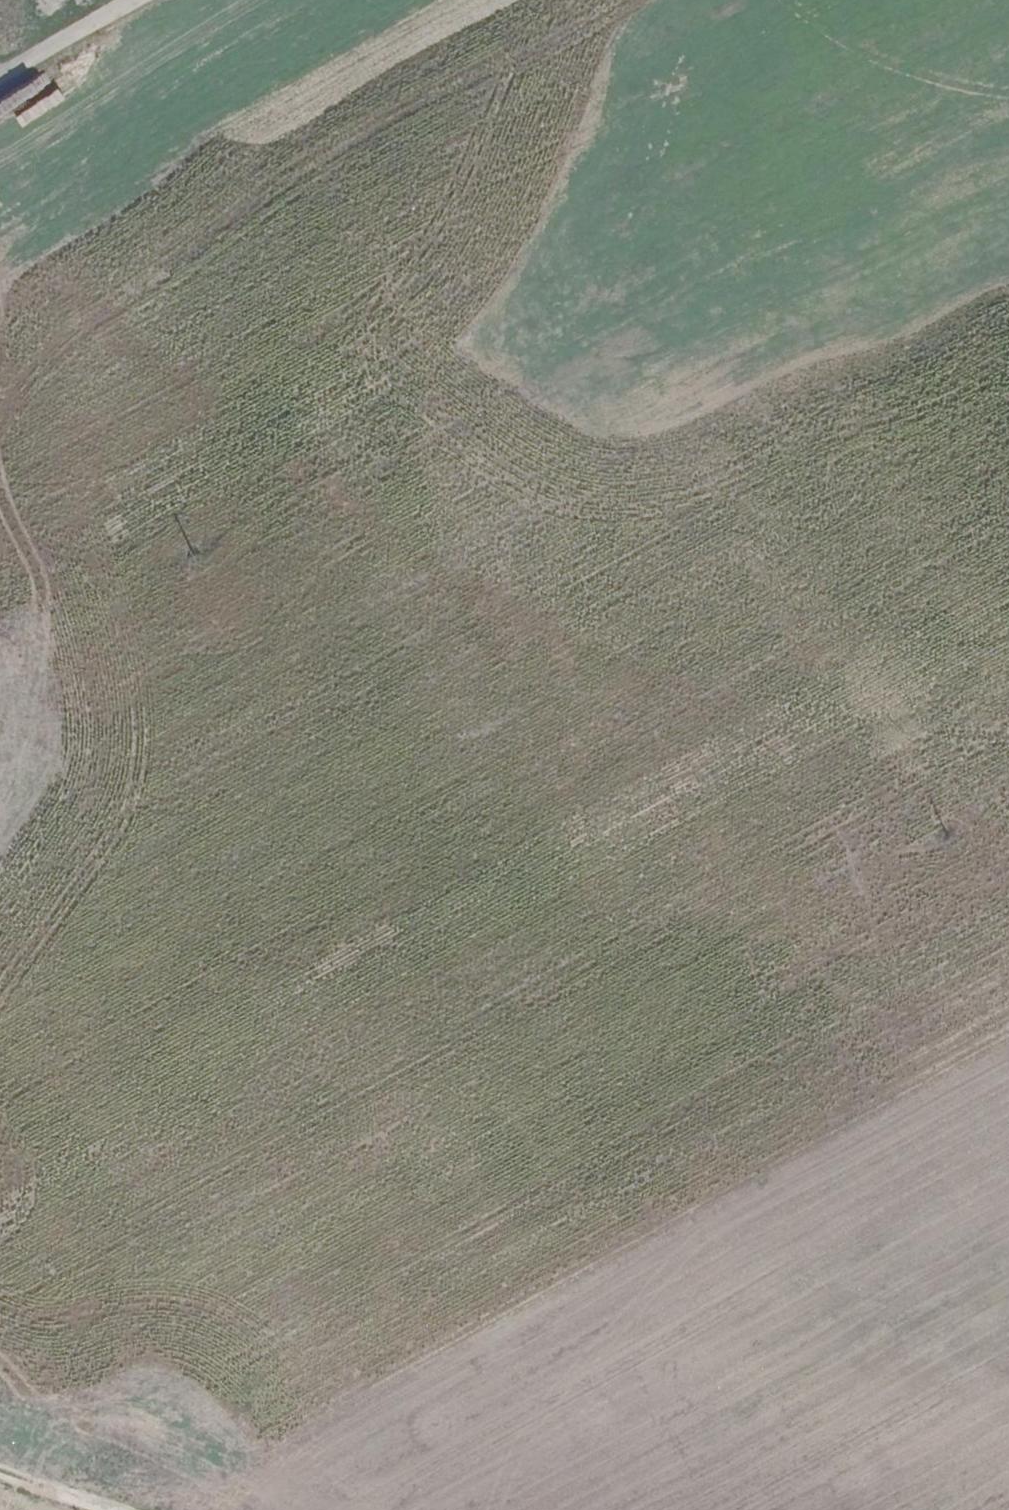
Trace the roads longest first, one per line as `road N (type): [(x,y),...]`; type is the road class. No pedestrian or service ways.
road 1 (track): [(129,0),(0,73)]

